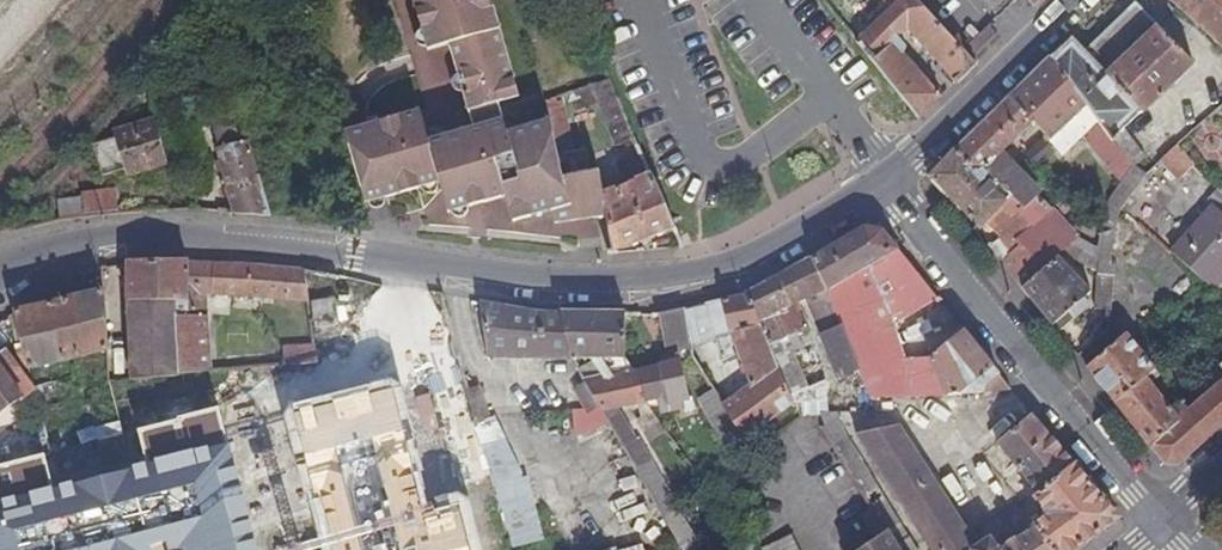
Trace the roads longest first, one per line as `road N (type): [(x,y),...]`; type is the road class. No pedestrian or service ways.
road 1 (secondary): [(884,185),(741,262),(623,284),(542,282),(171,235),(103,238),(0,272)]
road 2 (tertiary): [(884,185),(1163,518)]
road 3 (secondary): [(1074,0),(884,185)]

